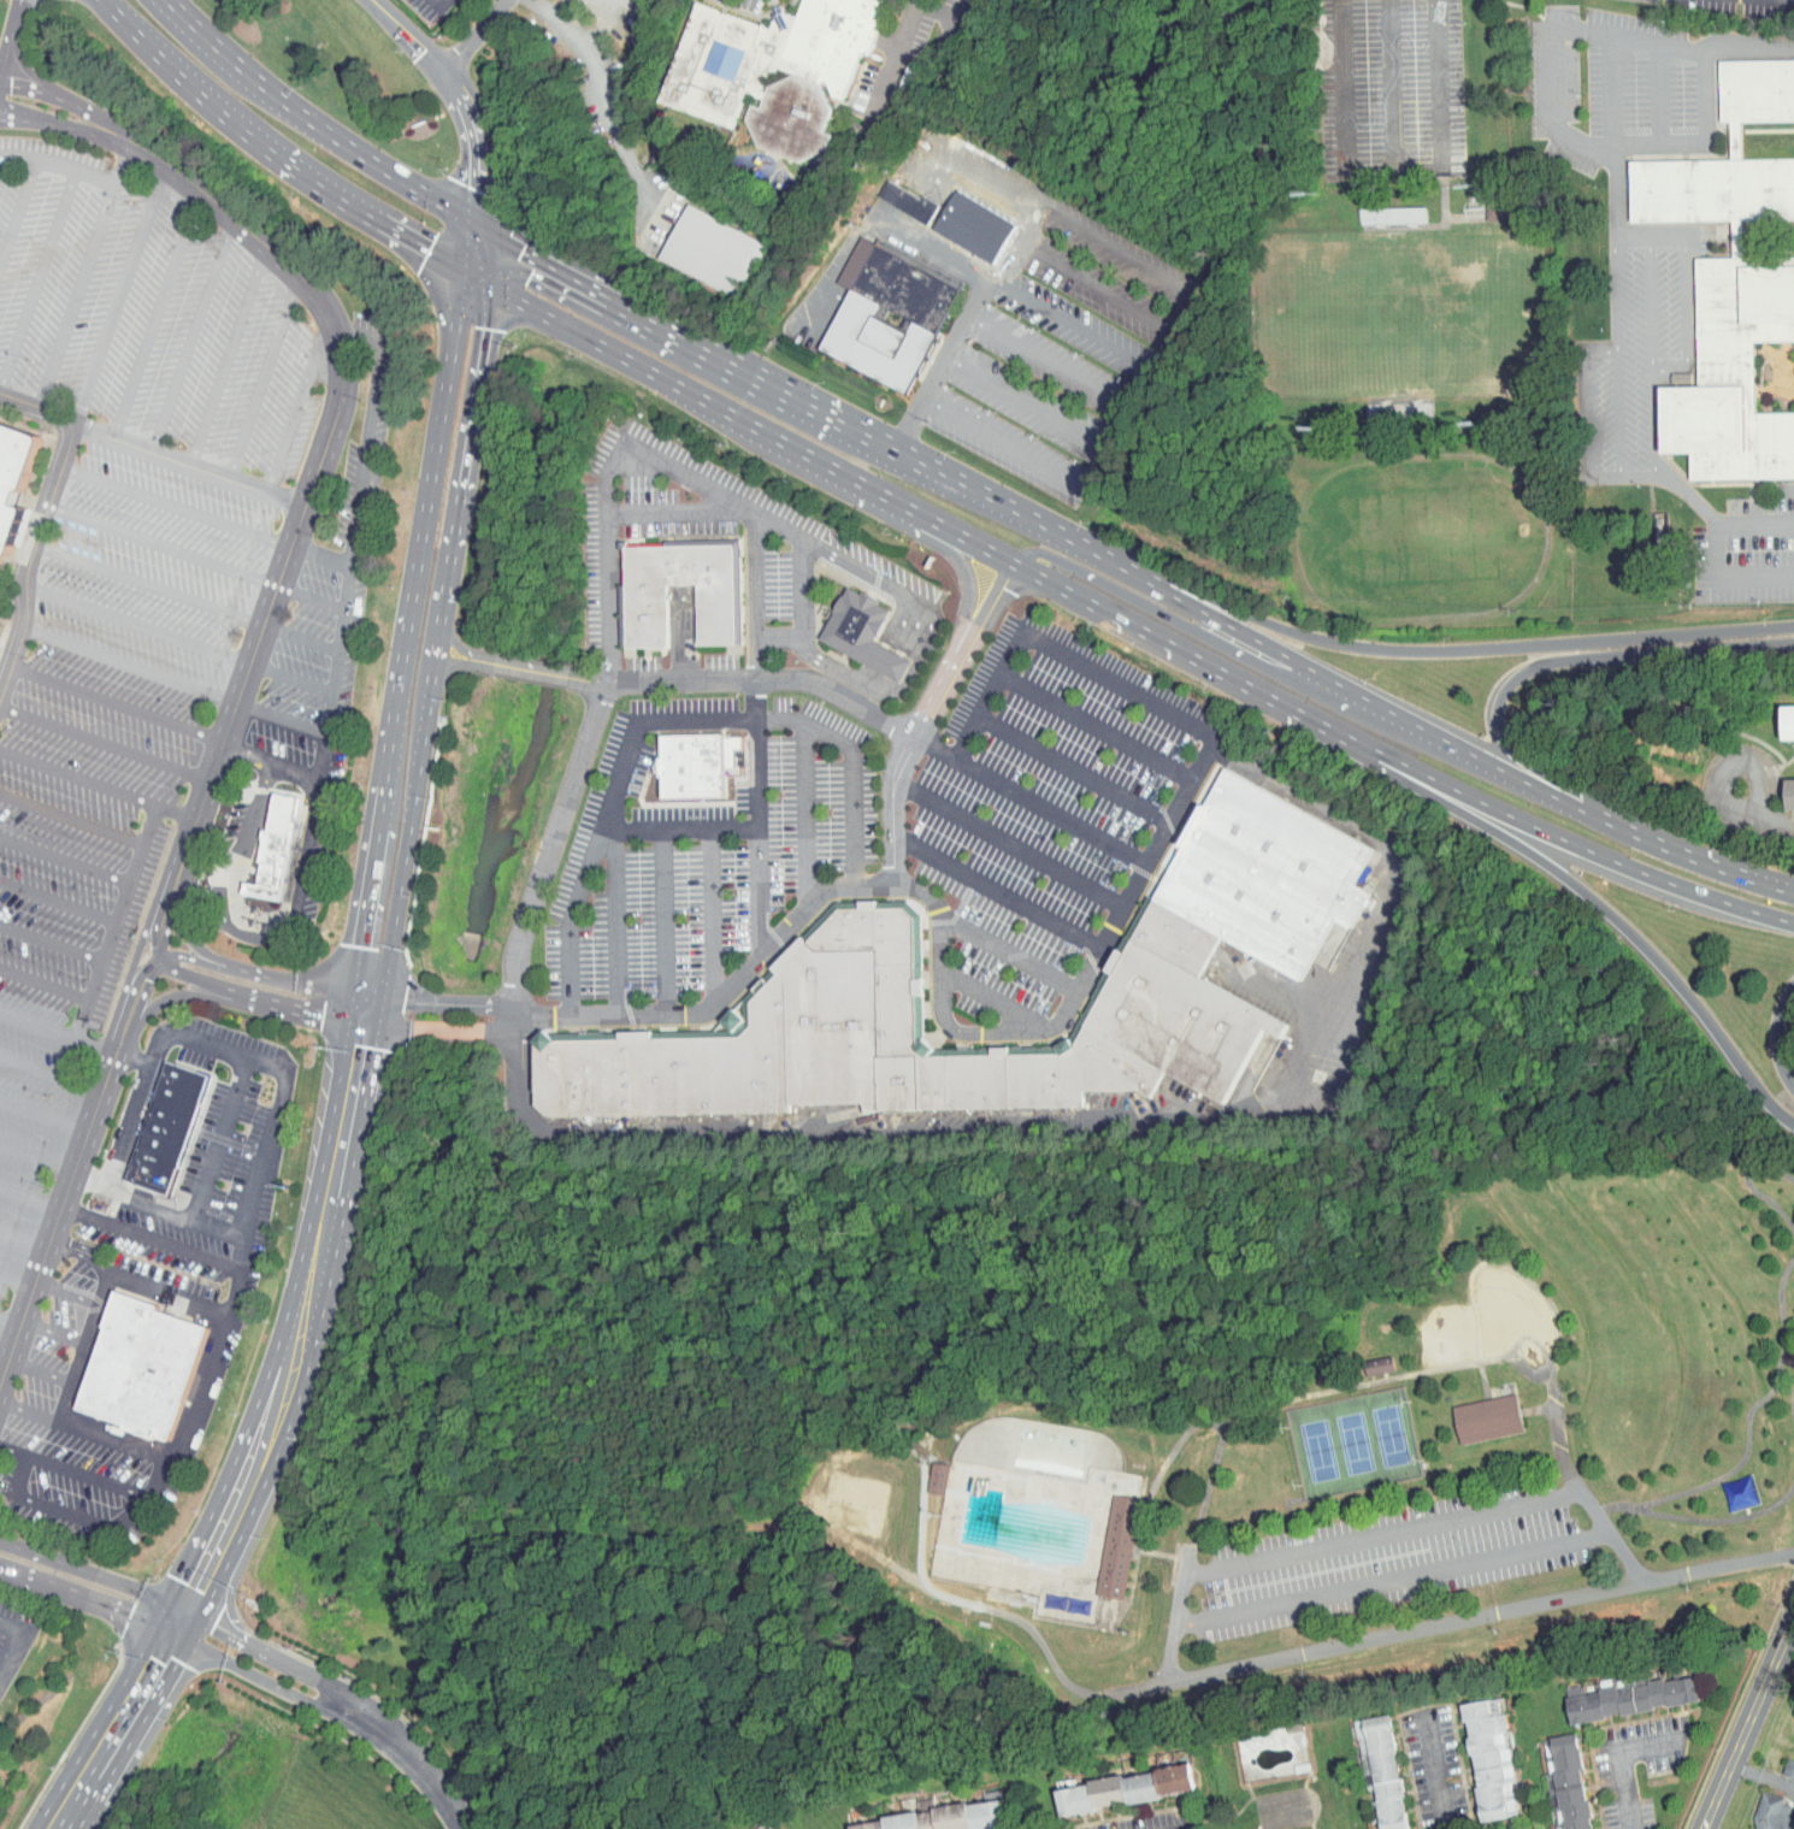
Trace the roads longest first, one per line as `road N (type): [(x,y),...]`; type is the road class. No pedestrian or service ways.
road 1 (primary): [(476,272),(429,651),(365,996)]
road 2 (primary): [(1793,625),(1405,651),(1300,636),(1170,578),(1123,571)]
road 3 (primary): [(1040,526),(477,226)]
road 4 (primary): [(359,1025),(287,1399),(184,1626)]
road 5 (primary): [(1323,722),(1365,759),(1591,895),(1666,967),(1793,1125)]
road 6 (primary): [(476,272),(1019,560)]
road 7 (primary): [(1645,842),(1123,571)]
road 8 (primary): [(1645,842),(1617,814),(1507,748),(1497,720),(1506,686),(1560,660),(1793,640)]
road 9 (primary): [(1323,722),(1592,852),(1793,922)]
road 10 (primary): [(101,0),(216,107),(285,159),(476,272)]
road 11 (residential): [(306,506),(342,387),(334,328),(301,277),(165,164)]
road 12 (primary): [(1395,712),(1309,689),(1045,554),(1019,560)]
road 13 (primary): [(477,226),(296,113),(169,0)]
road 14 (residential): [(191,844),(291,549)]
road 15 (residential): [(116,1052),(149,1007),(176,995),(243,998),(359,1025)]
road 16 (tertiary): [(1702,1828),(1793,1611)]
road 17 (primary): [(178,1636),(61,1828)]
road 18 (residential): [(191,844),(152,910),(118,1013),(116,1052)]
road 19 (primary): [(1019,560),(1203,659)]
road 20 (residential): [(48,1245),(116,1052)]
road 21 (residential): [(0,1566),(178,1636)]
road 22 (residential): [(191,1612),(13,1546)]
road 23 (primary): [(1793,893),(1645,842)]
road 24 (residential): [(134,143),(112,122),(57,96),(0,85)]
road 25 (residential): [(365,996),(225,964)]
road 26 (residential): [(225,964),(183,927),(191,844)]
road 27 (primary): [(1203,659),(1323,722)]
road 28 (residential): [(191,844),(155,927),(158,961)]

